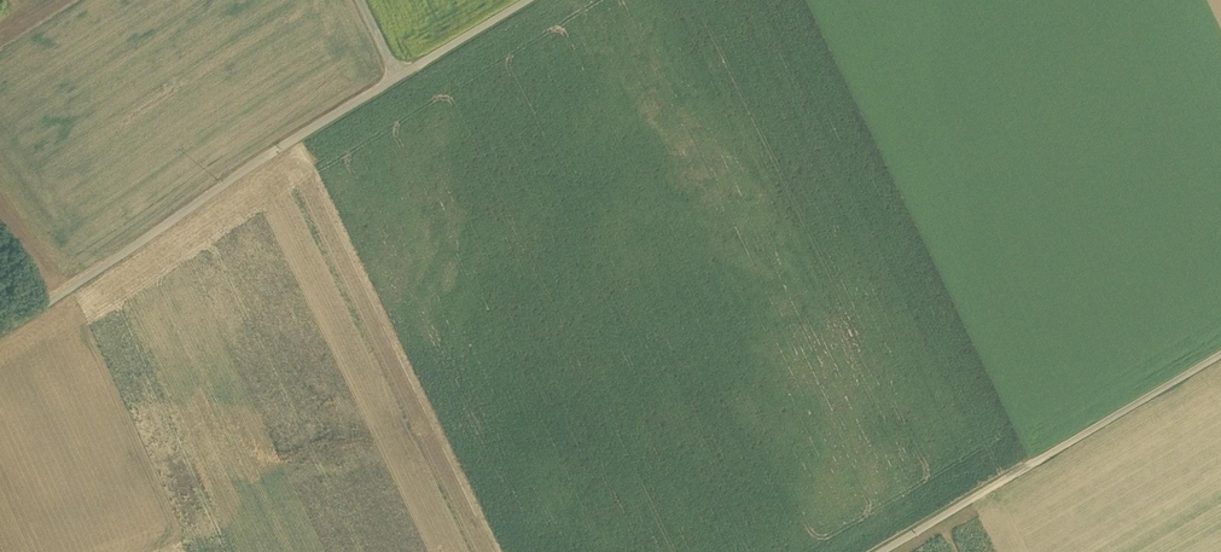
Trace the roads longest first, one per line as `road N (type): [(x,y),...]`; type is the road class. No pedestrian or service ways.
road 1 (unclassified): [(0,330),(523,0)]
road 2 (track): [(1220,354),(881,551)]

